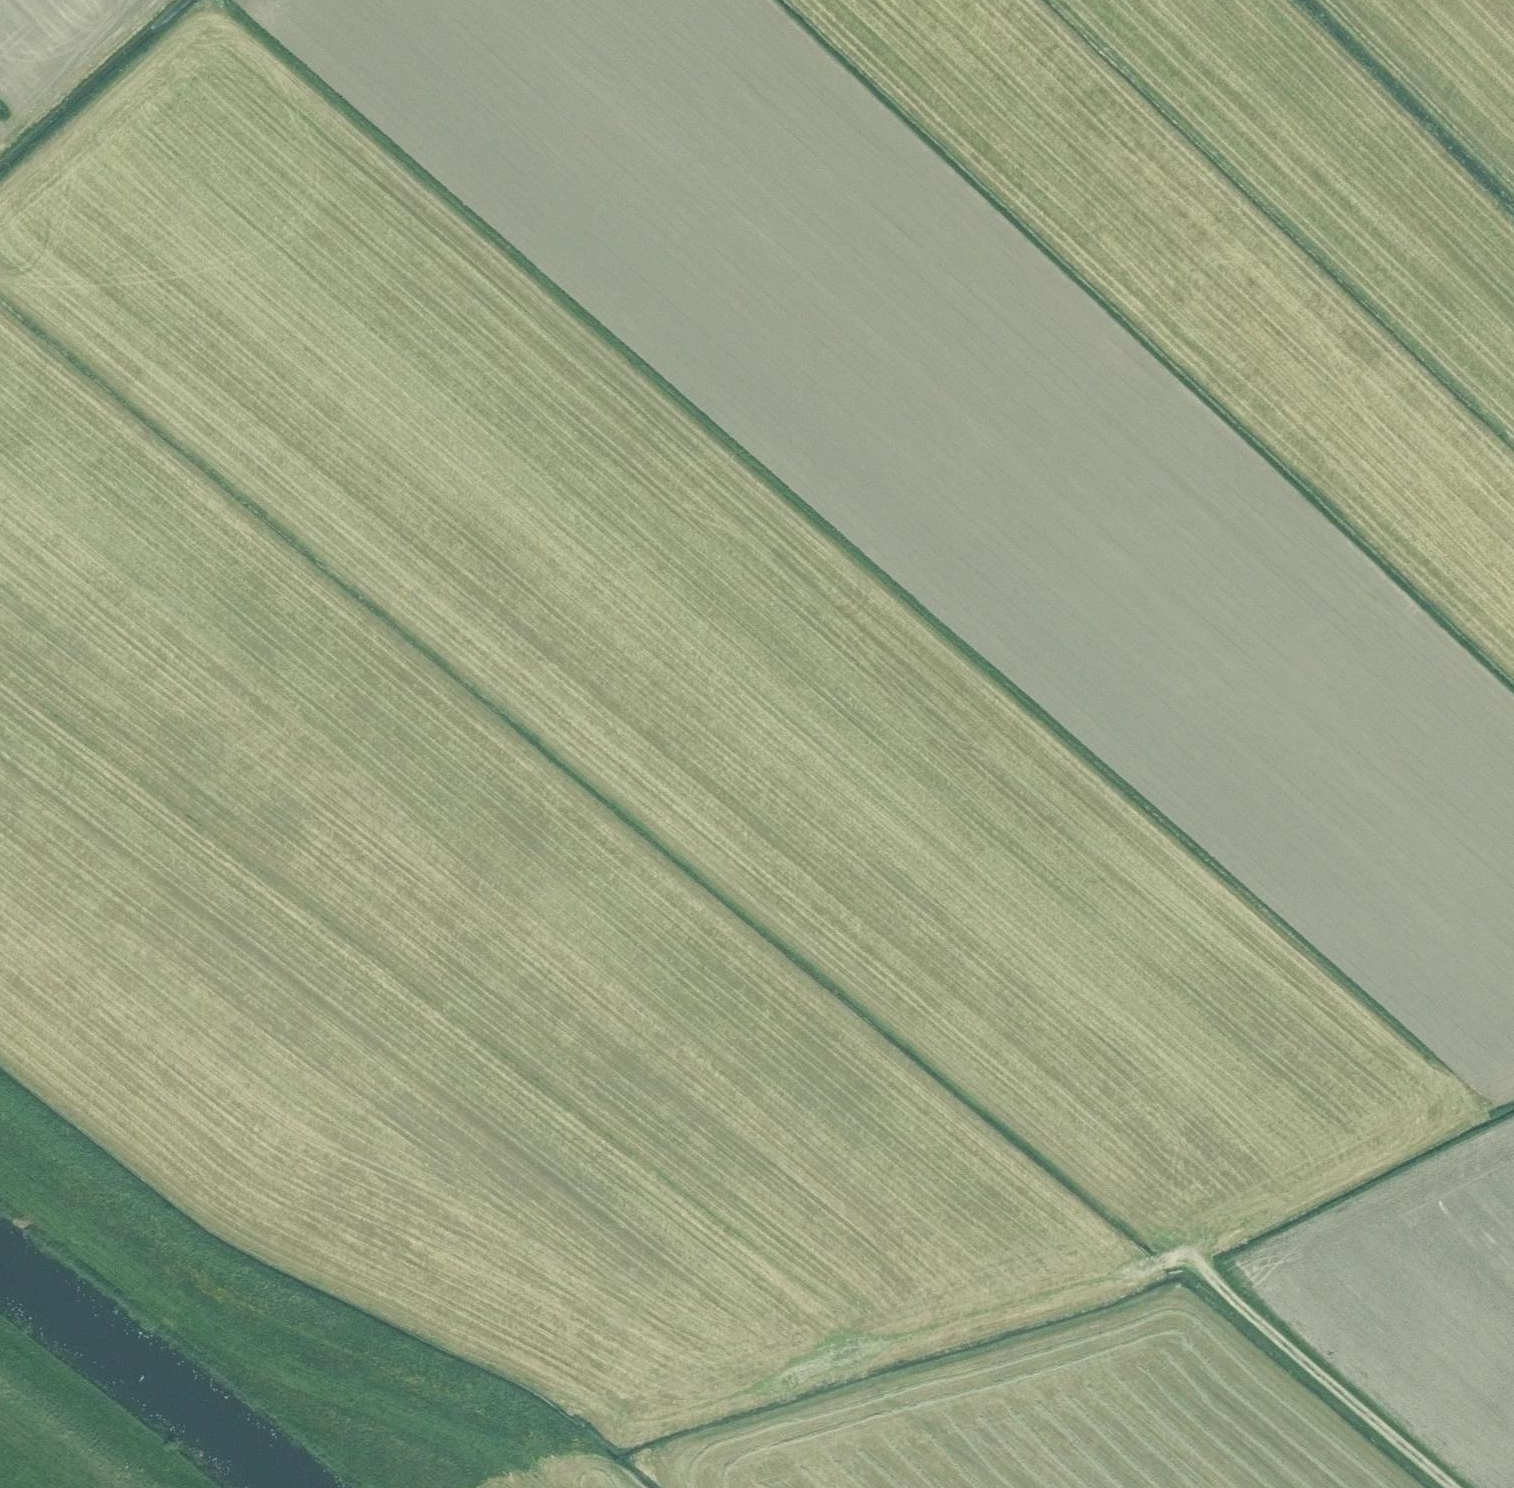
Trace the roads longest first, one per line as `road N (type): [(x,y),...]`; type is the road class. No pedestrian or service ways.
road 1 (track): [(1465,1487),(1185,1253),(1117,1276)]

